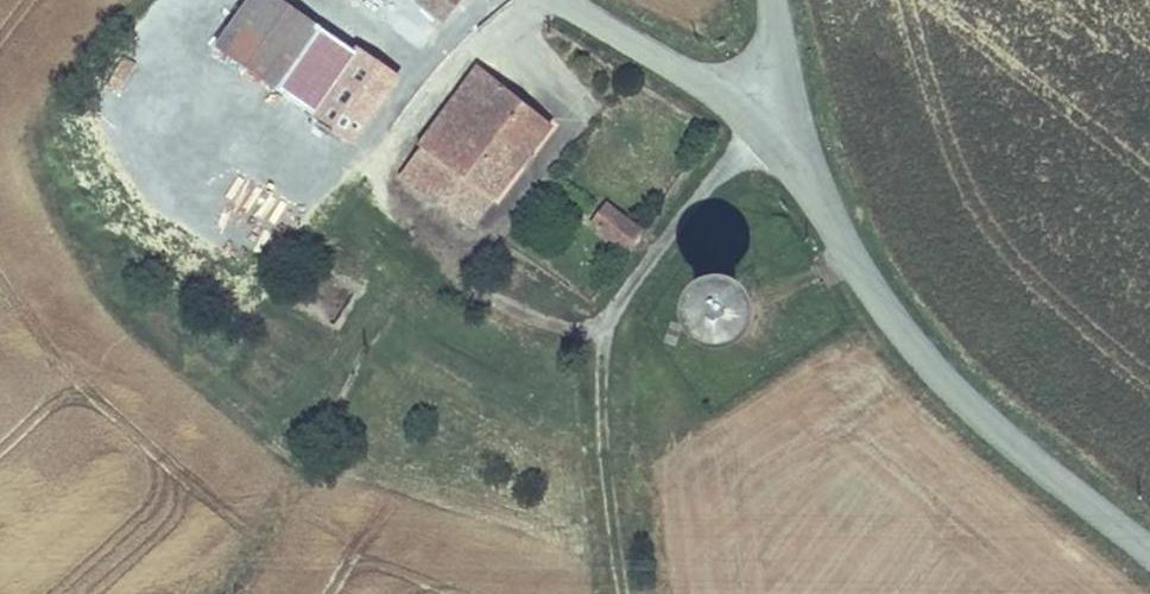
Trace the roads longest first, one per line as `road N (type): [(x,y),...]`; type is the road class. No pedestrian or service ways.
road 1 (tertiary): [(758,118),(920,355),(1149,546)]
road 2 (track): [(758,118),(627,271),(601,319),(603,473),(630,593)]
road 3 (tertiary): [(574,0),(697,71),(758,118)]

